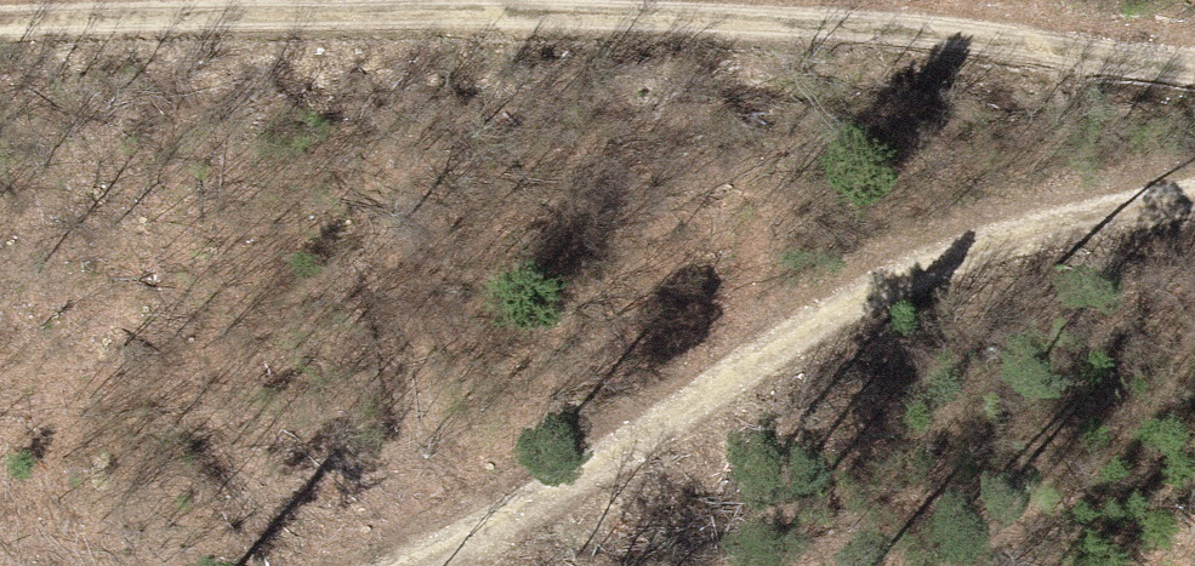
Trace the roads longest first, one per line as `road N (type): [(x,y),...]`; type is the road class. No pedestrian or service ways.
road 1 (track): [(1194,80),(544,27),(0,20)]
road 2 (track): [(408,565),(997,257),(1194,214)]

